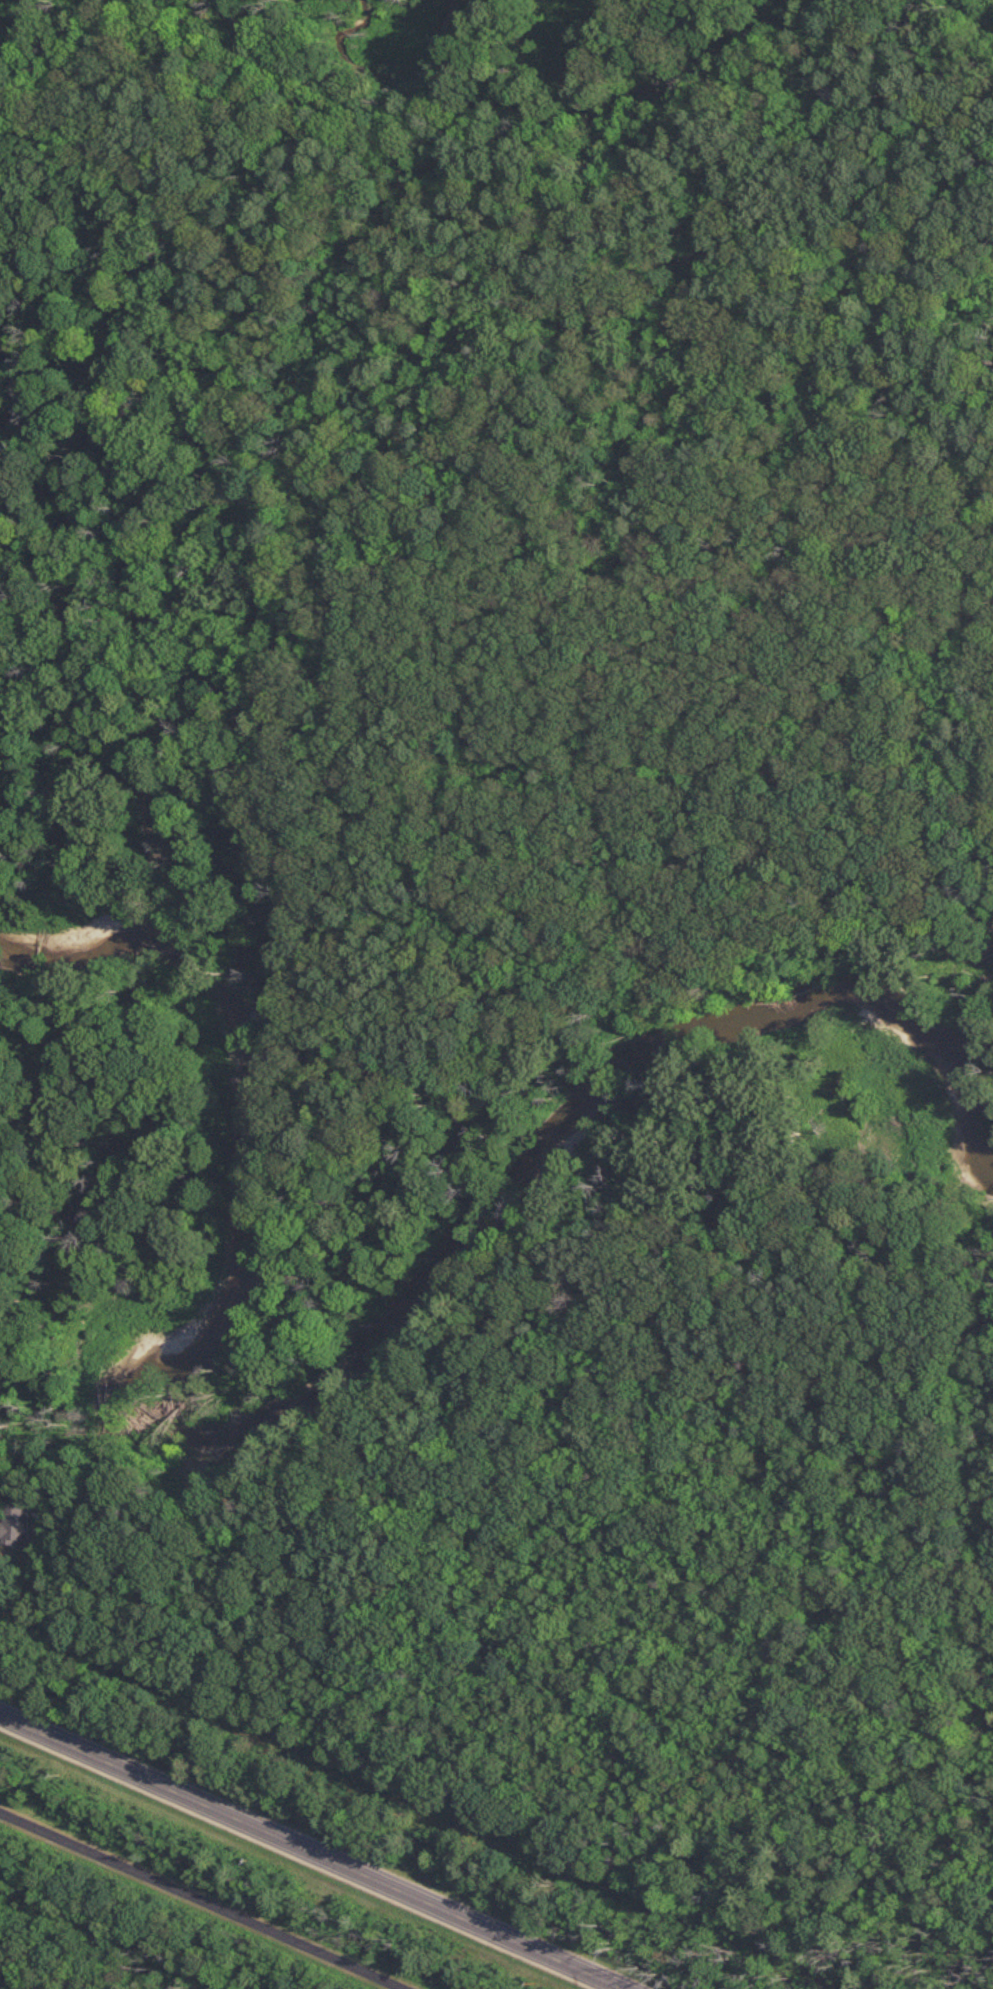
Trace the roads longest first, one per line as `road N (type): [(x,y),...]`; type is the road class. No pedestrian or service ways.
road 1 (tertiary): [(624,1988),(0,1713)]

